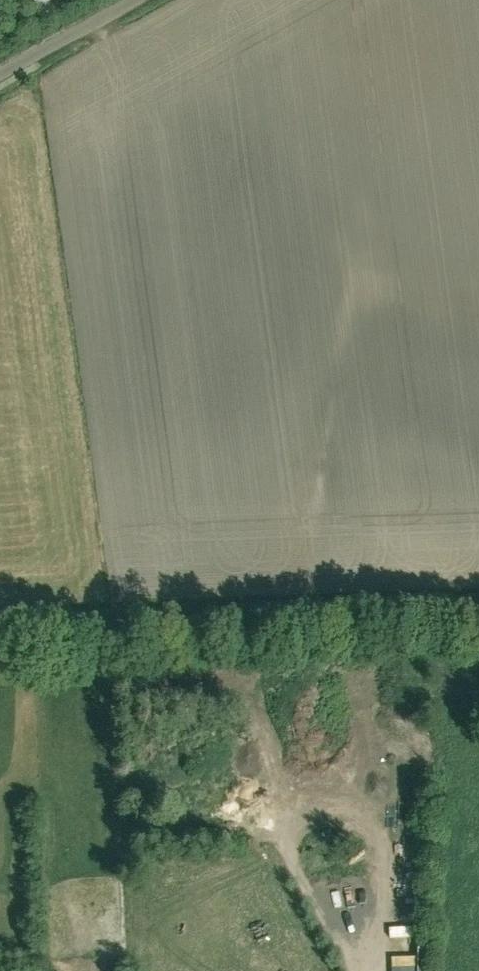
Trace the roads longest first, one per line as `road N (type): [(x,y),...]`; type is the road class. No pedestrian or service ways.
road 1 (track): [(478,611),(0,631)]
road 2 (unclassified): [(0,76),(138,0)]

